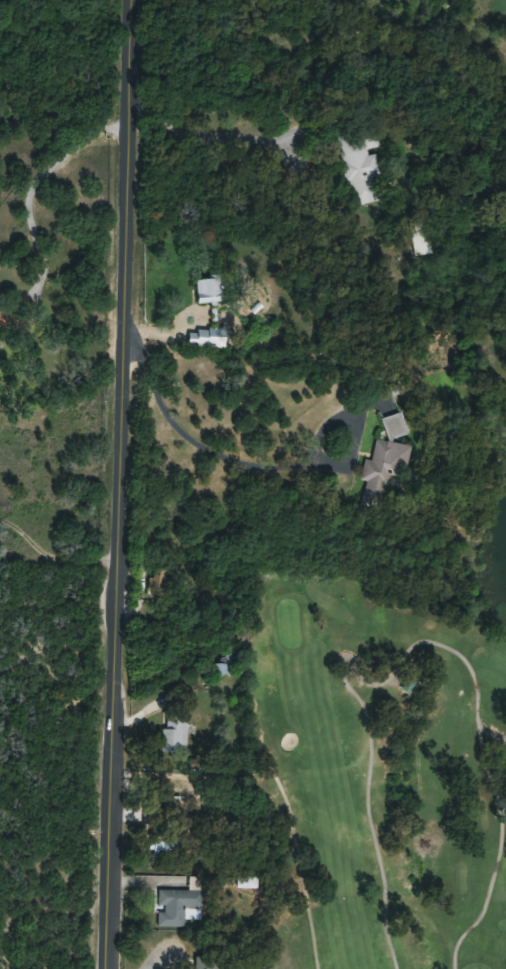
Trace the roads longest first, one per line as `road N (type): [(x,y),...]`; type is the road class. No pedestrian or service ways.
road 1 (tertiary): [(105,968),(134,0)]

